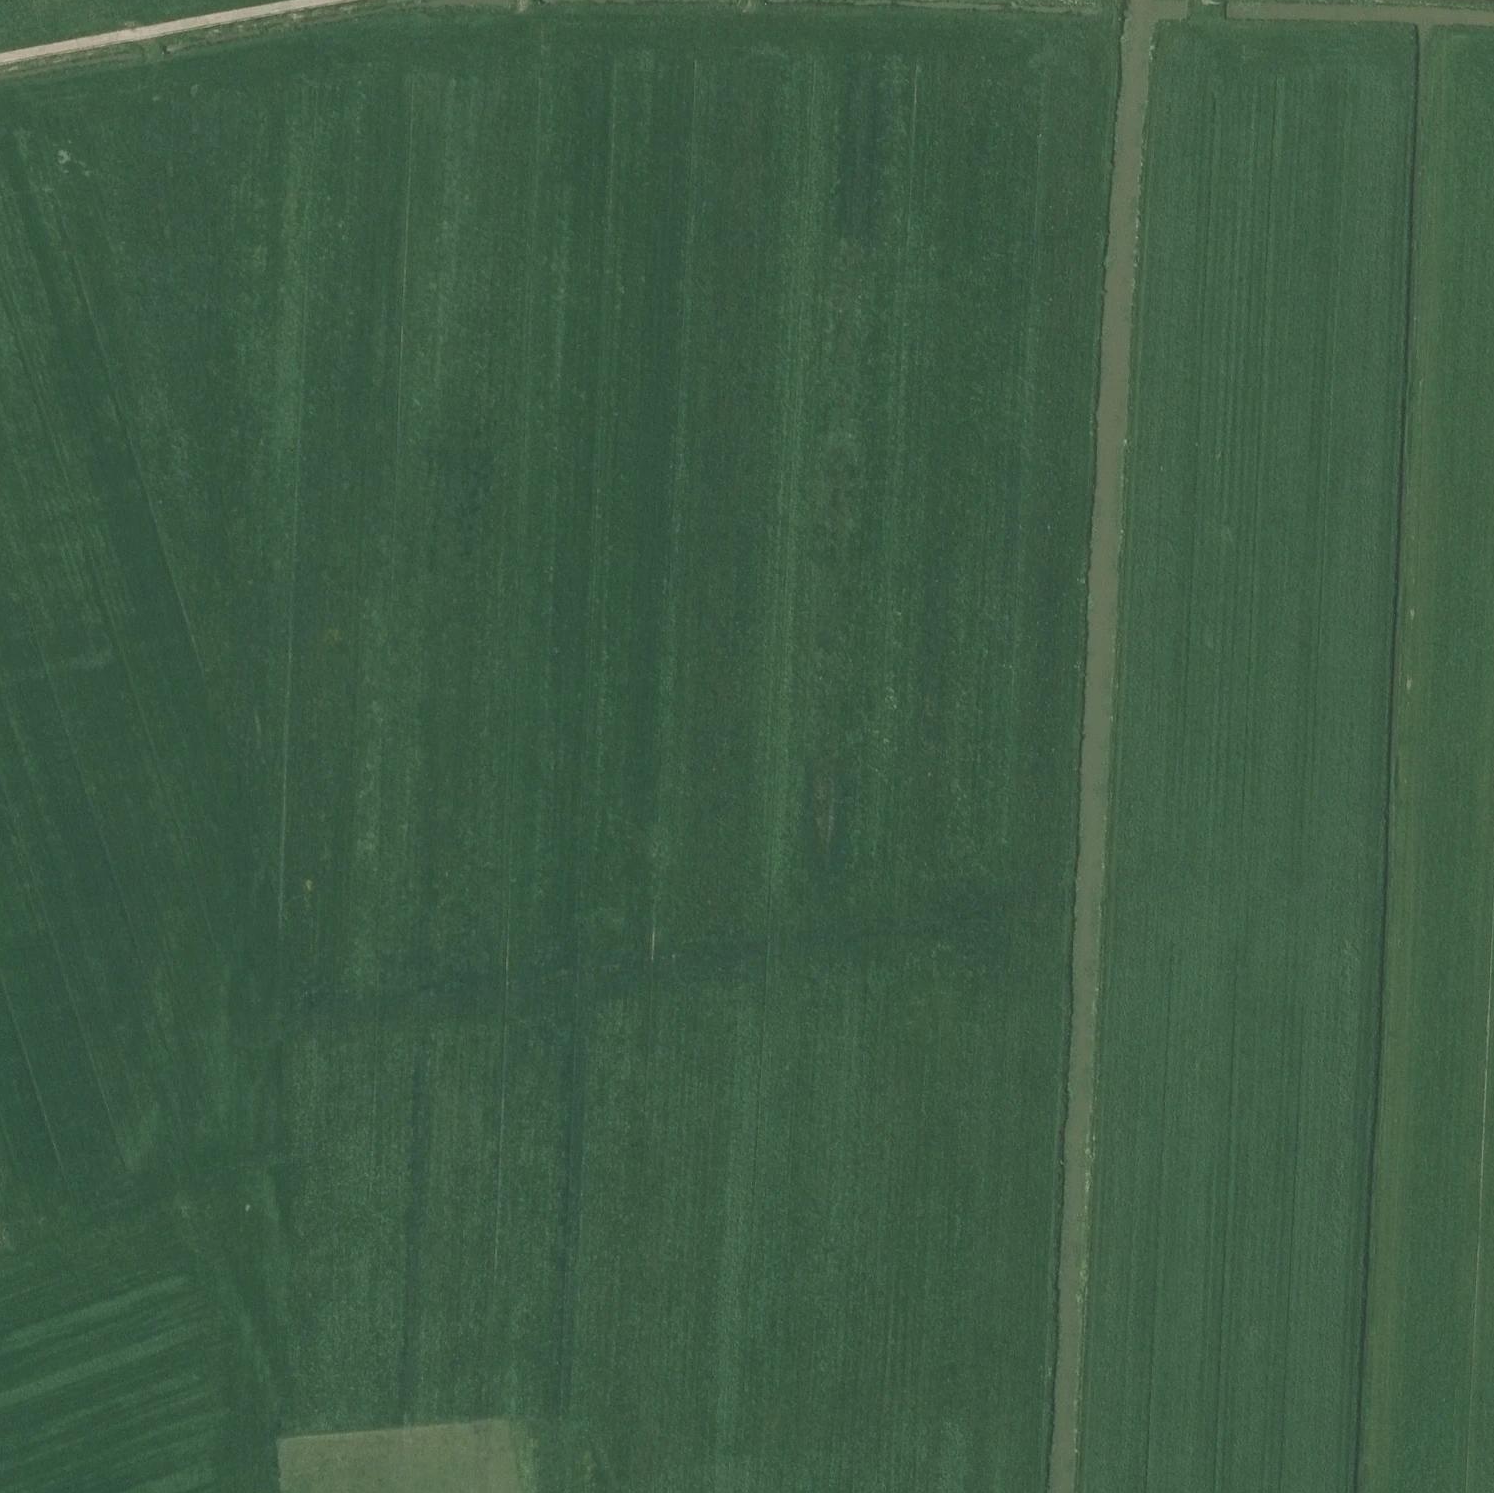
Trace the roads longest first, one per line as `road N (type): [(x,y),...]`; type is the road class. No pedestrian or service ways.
road 1 (track): [(0,61),(316,0)]

